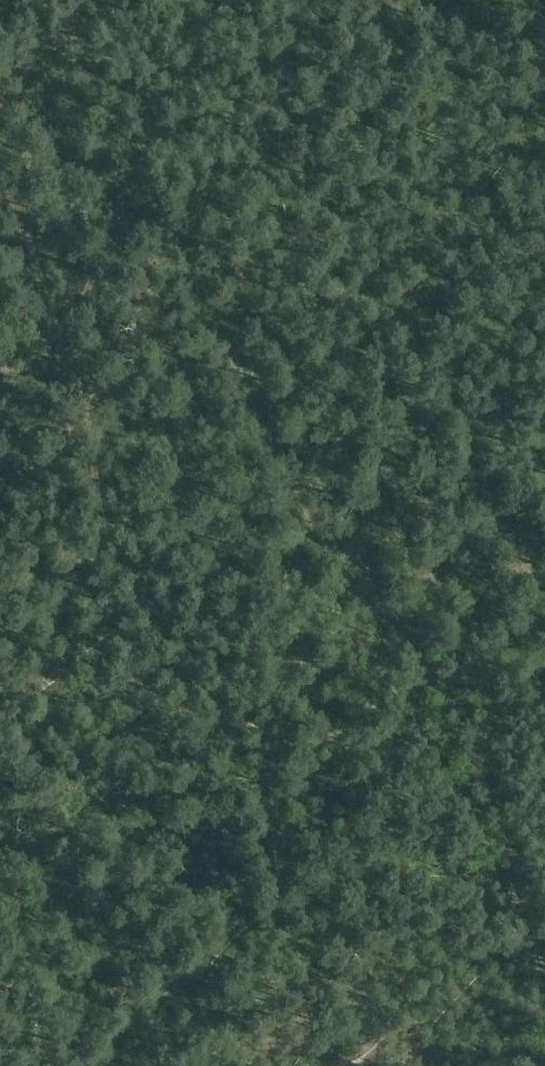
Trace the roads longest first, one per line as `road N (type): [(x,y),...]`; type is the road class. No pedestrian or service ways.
road 1 (track): [(432,676),(404,627),(296,499),(218,328),(103,182),(30,114),(0,100)]
road 2 (track): [(0,179),(77,374),(117,615),(132,648)]
road 3 (track): [(527,930),(483,789),(484,733)]

